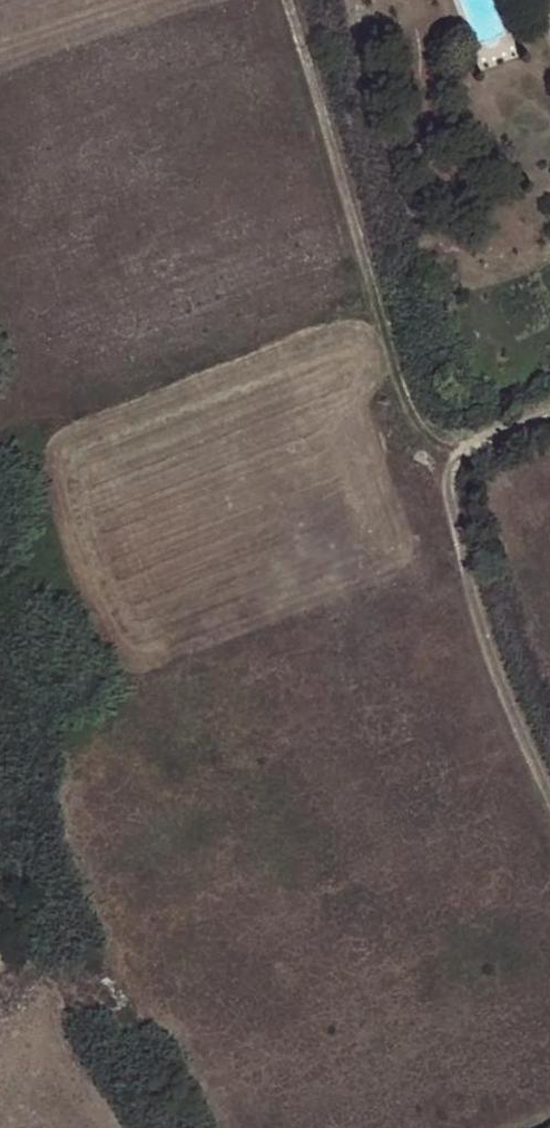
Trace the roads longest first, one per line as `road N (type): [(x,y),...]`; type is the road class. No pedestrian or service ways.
road 1 (track): [(285,0),(413,419),(427,436),(466,449),(549,418)]

